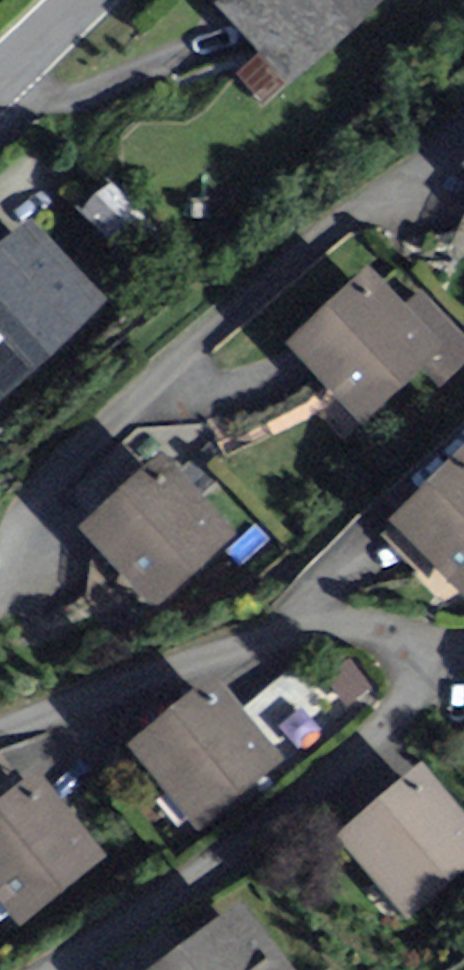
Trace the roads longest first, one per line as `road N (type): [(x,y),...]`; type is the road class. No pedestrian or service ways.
road 1 (residential): [(458,146),(293,265),(56,469),(14,523),(0,587)]
road 2 (residential): [(0,732),(192,661),(286,638),(463,649)]

